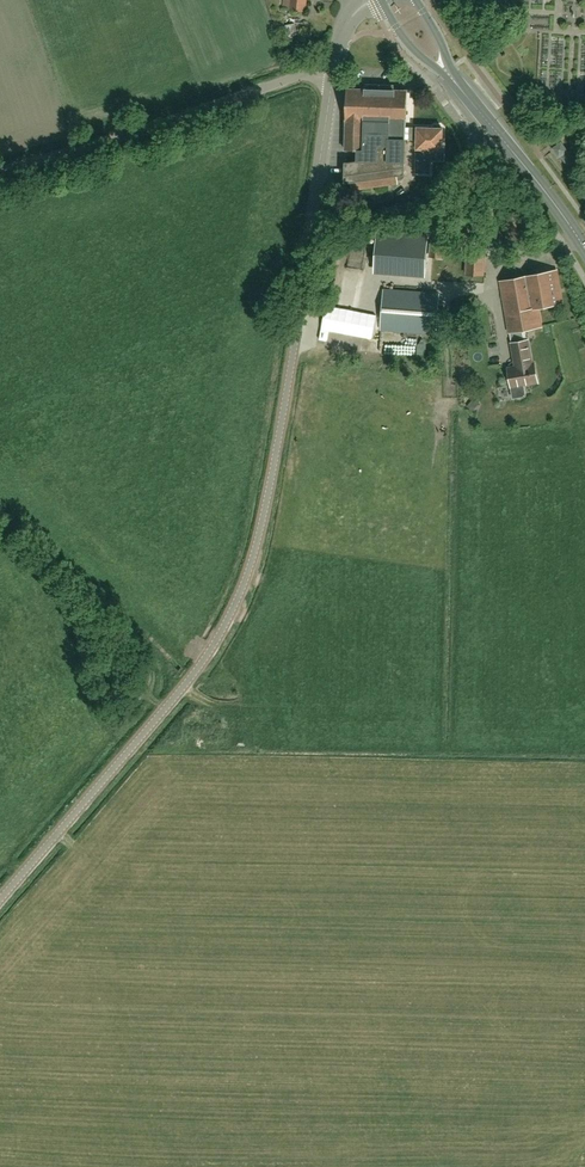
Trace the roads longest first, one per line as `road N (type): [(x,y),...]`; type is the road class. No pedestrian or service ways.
road 1 (tertiary): [(0,899),(191,677),(249,569),(290,371),(331,77)]
road 2 (unclassified): [(0,172),(300,76),(331,77)]
road 3 (secondary): [(584,249),(454,80)]

